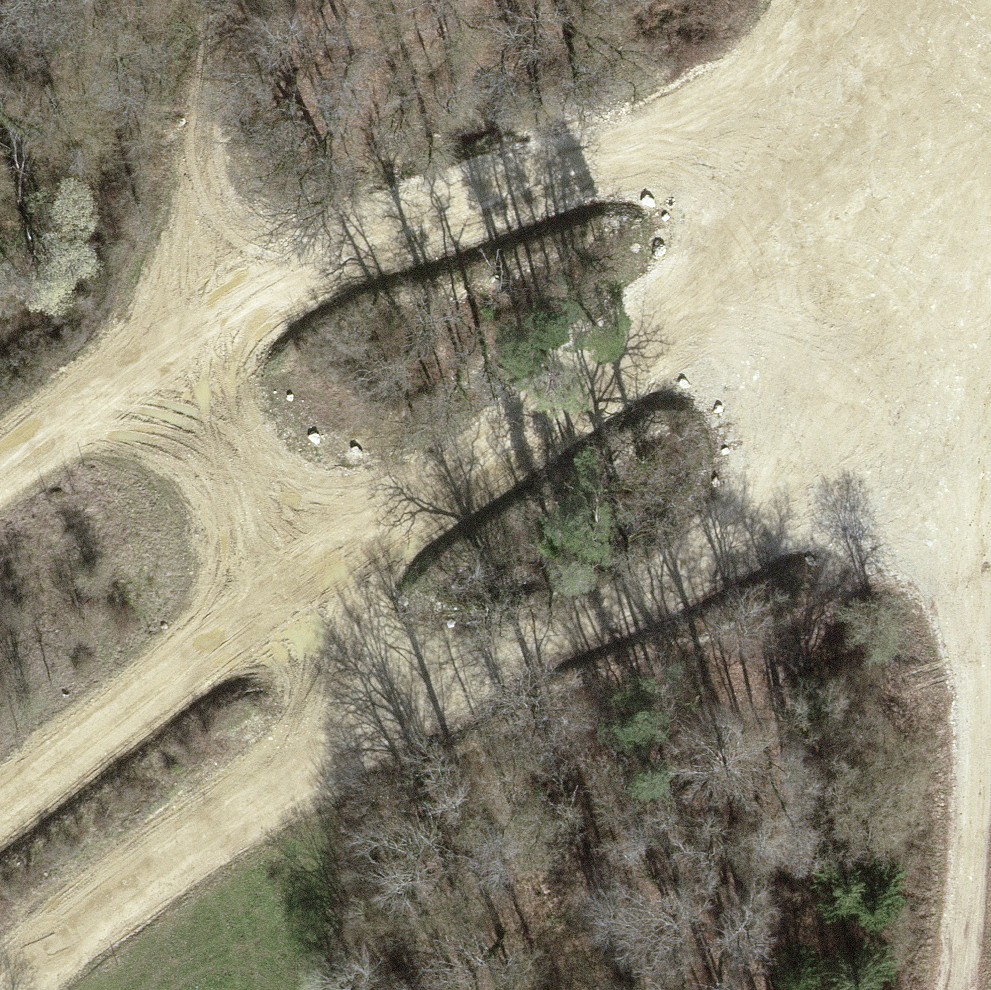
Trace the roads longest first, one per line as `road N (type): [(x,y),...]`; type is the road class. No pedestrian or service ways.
road 1 (track): [(0,494),(56,451),(176,398),(264,291),(414,208),(683,156),(755,199),(817,272),(907,440),(967,639),(963,989)]
road 2 (track): [(3,989),(66,930),(335,735),(322,569),(817,272),(990,68)]
road 3 (track): [(335,735),(803,512),(907,440),(990,288)]
road 4 (track): [(0,826),(322,569)]
road 5 (track): [(683,156),(910,0)]
road 6 (track): [(176,398),(322,569)]

